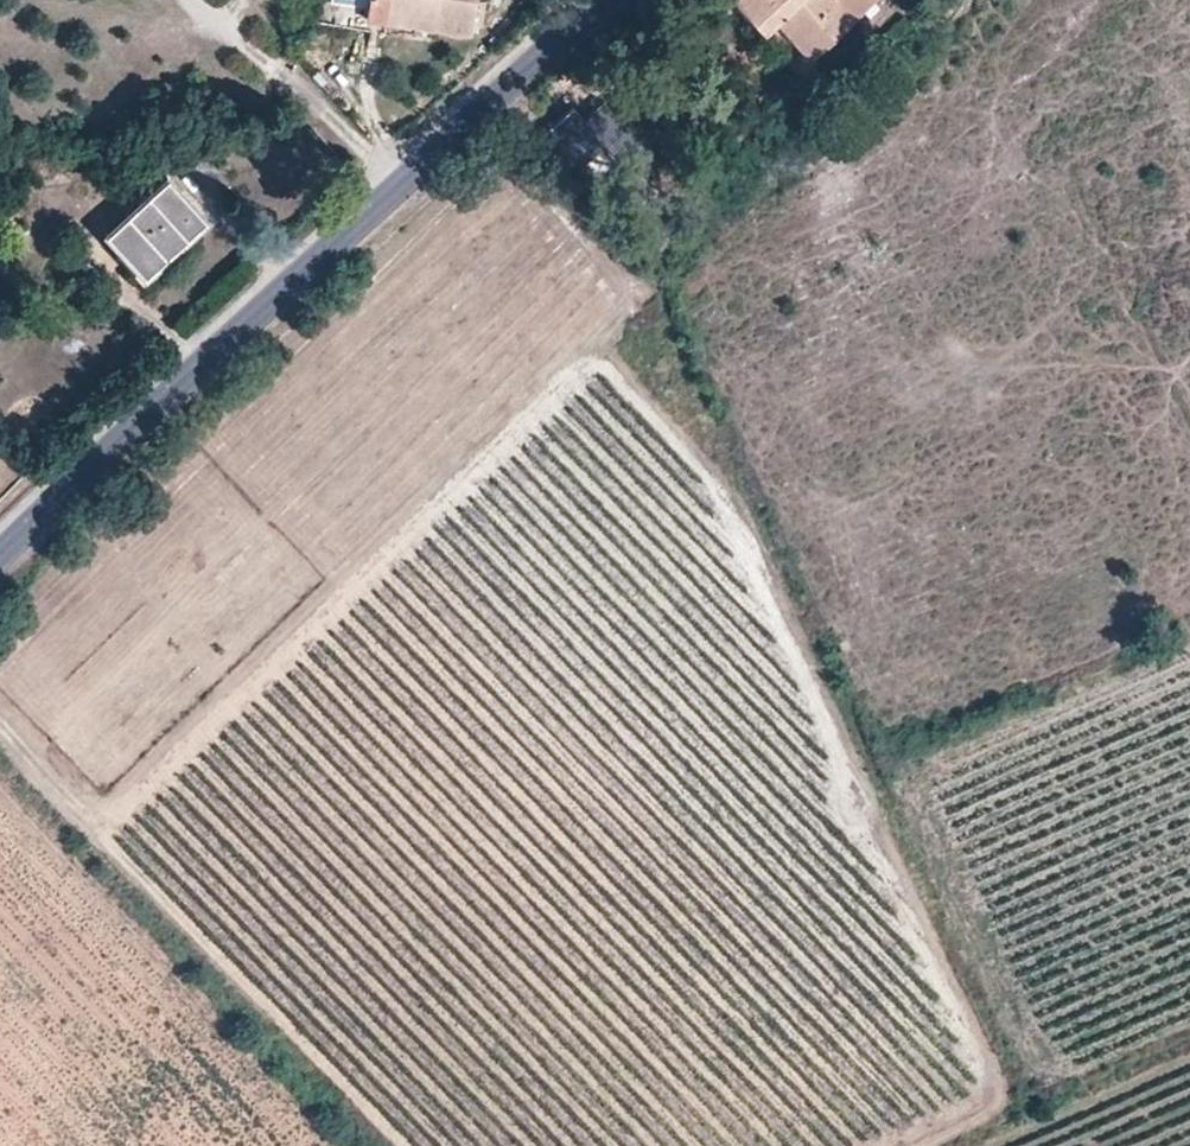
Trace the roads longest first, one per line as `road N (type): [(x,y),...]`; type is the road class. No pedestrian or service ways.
road 1 (residential): [(0,553),(298,268),(597,0)]

